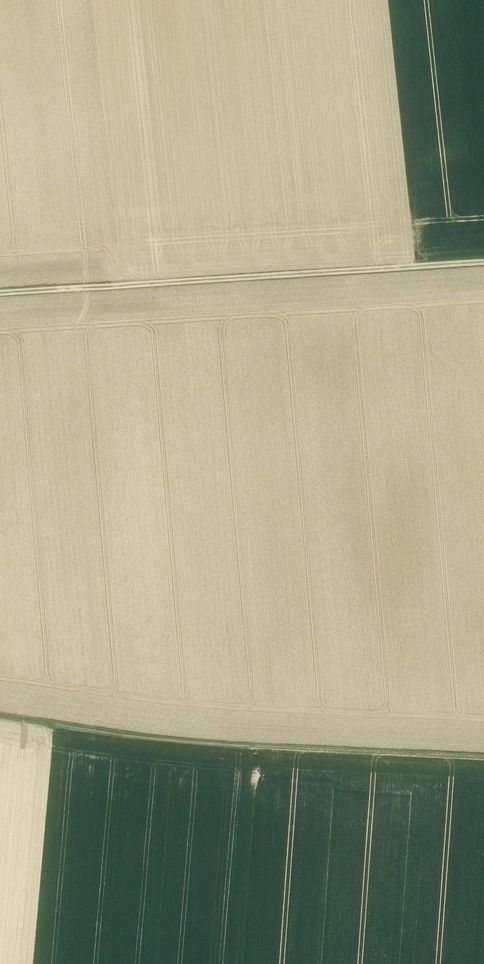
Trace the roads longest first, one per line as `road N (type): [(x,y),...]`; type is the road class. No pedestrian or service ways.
road 1 (track): [(483,760),(152,740),(0,716)]
road 2 (track): [(483,263),(0,293)]

